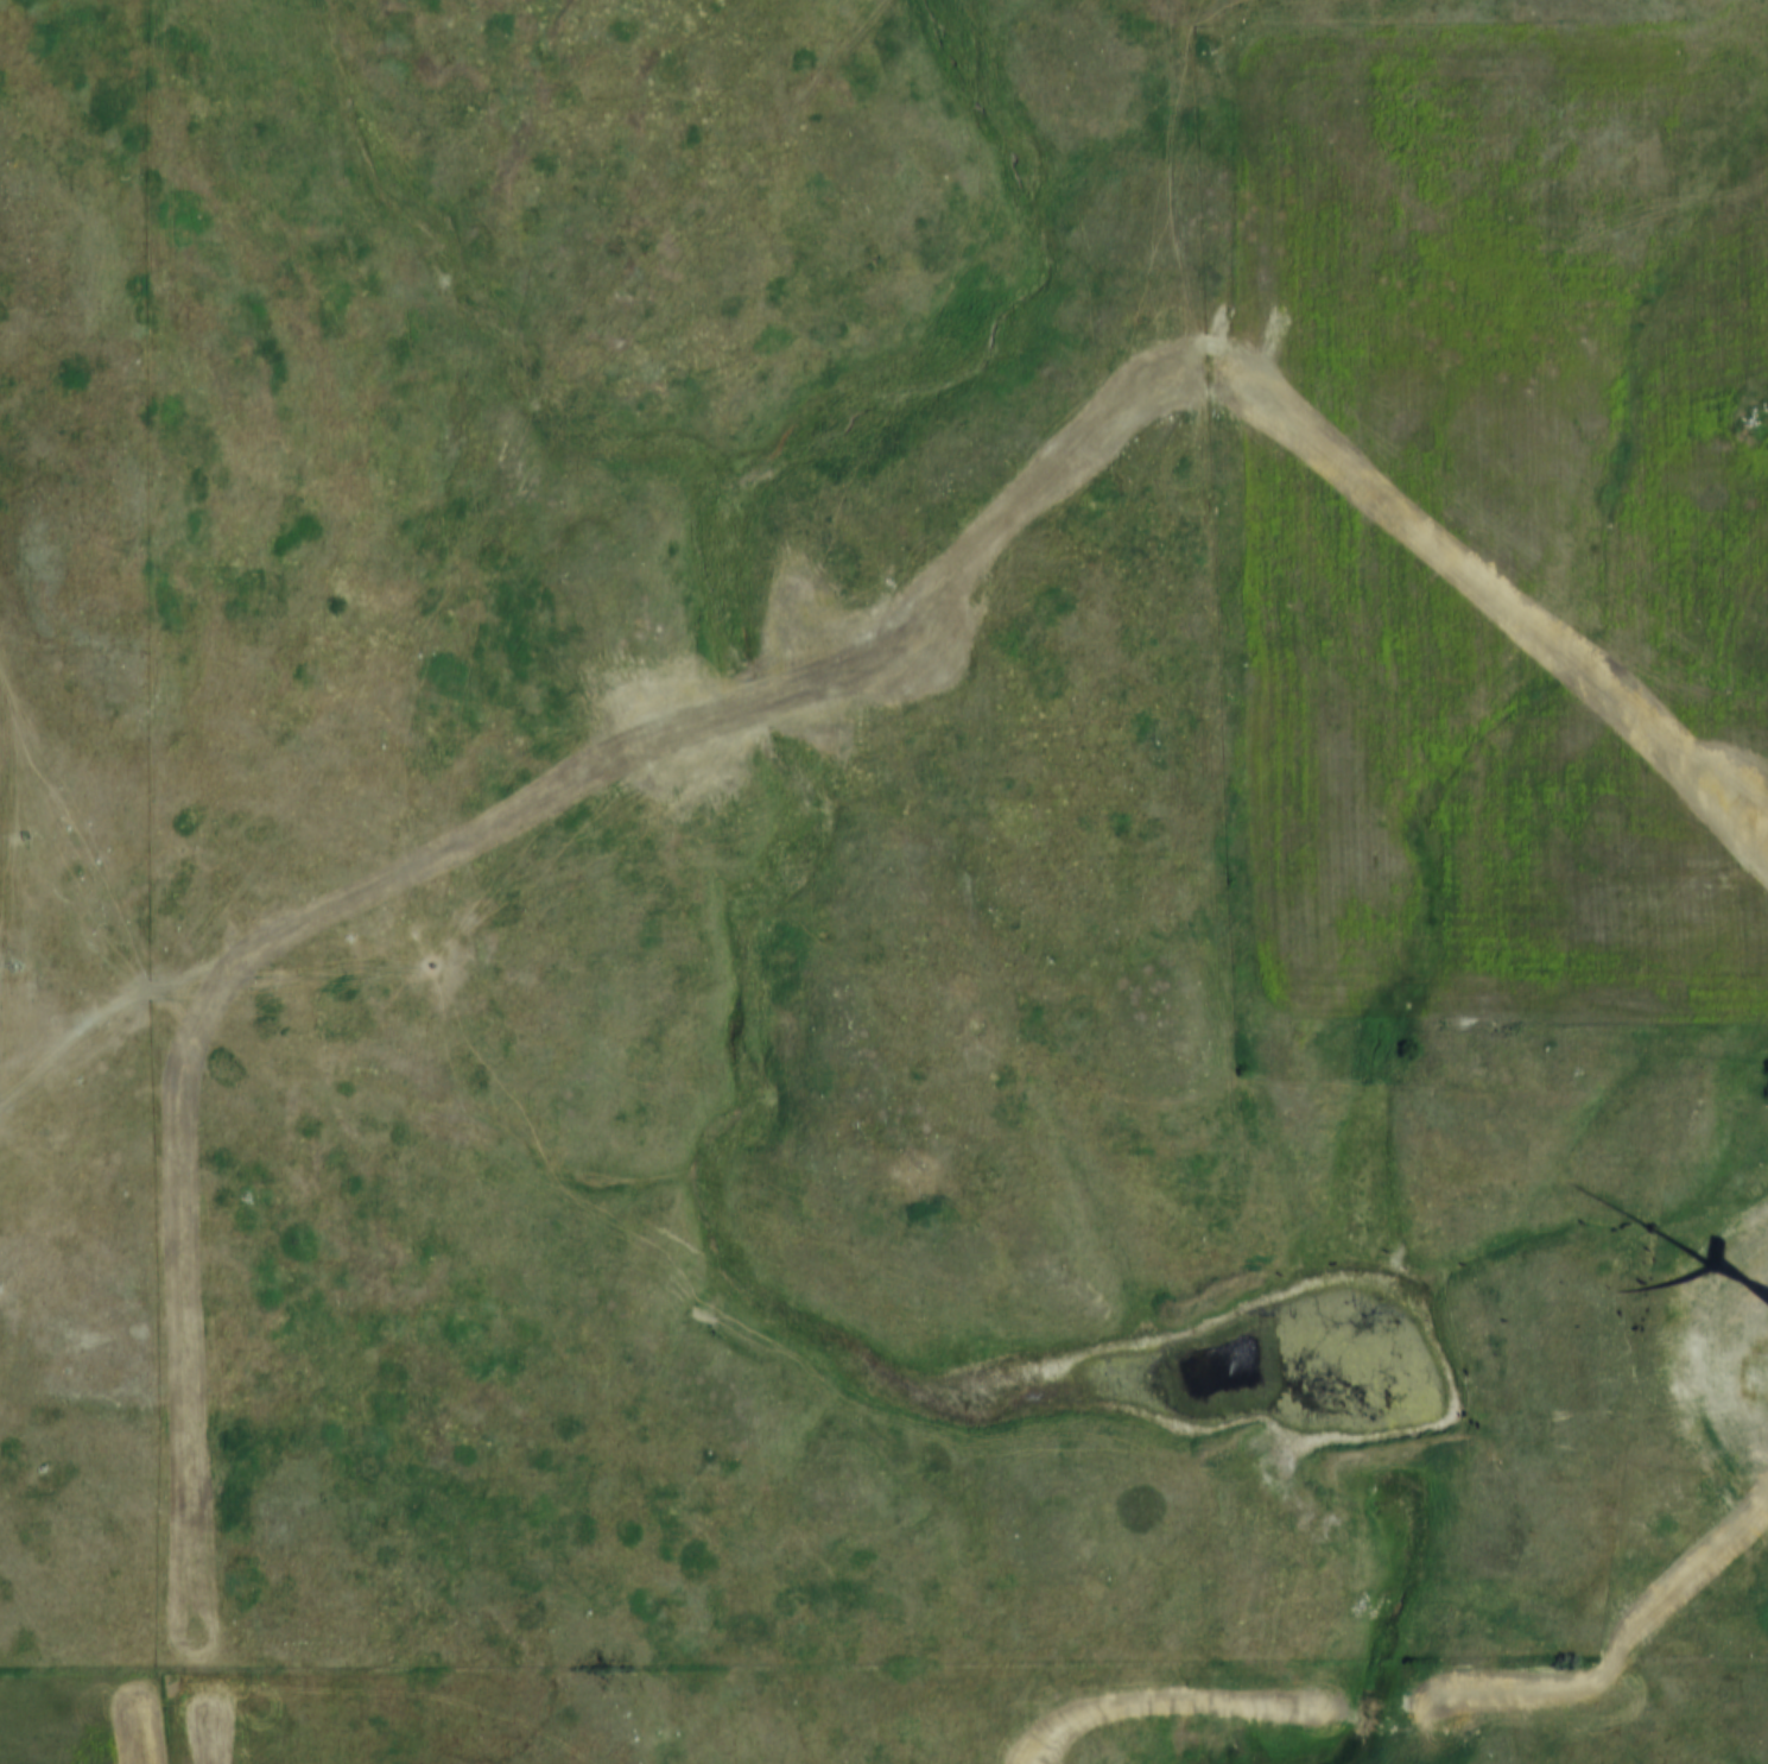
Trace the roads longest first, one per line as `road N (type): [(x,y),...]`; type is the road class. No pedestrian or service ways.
road 1 (track): [(0,1102),(88,1018),(173,968),(507,818),(639,744),(880,646),(1097,421),(1170,358),(1215,341)]

